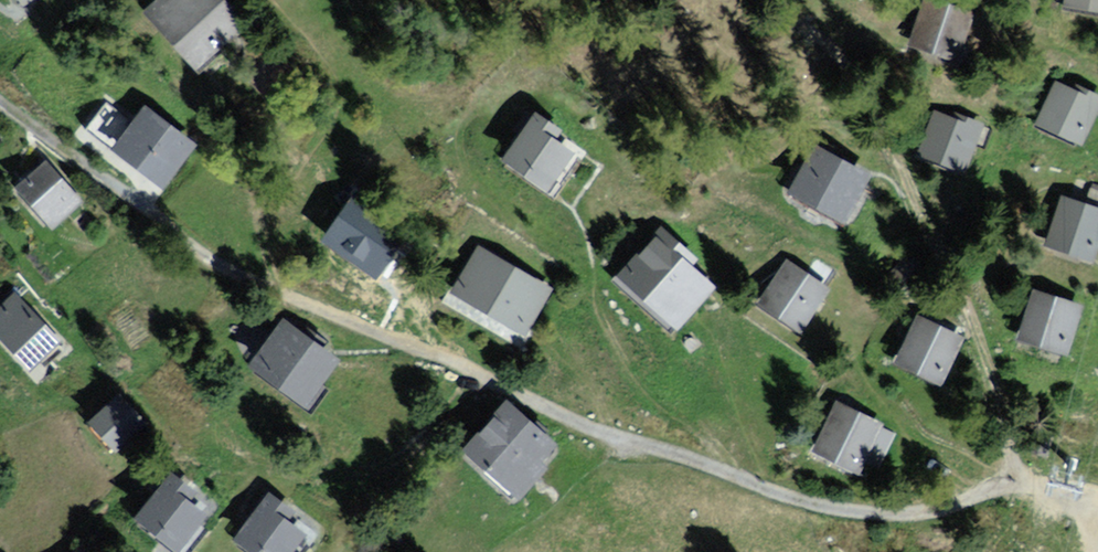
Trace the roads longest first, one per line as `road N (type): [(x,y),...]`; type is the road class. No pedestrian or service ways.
road 1 (track): [(1096,498),(1018,482),(912,514),(839,510),(606,434),(435,350),(216,263),(0,103)]
road 2 (track): [(845,0),(899,87),(995,382),(1018,482)]
road 3 (track): [(736,477),(642,389),(595,291),(566,257),(463,178),(463,146)]

